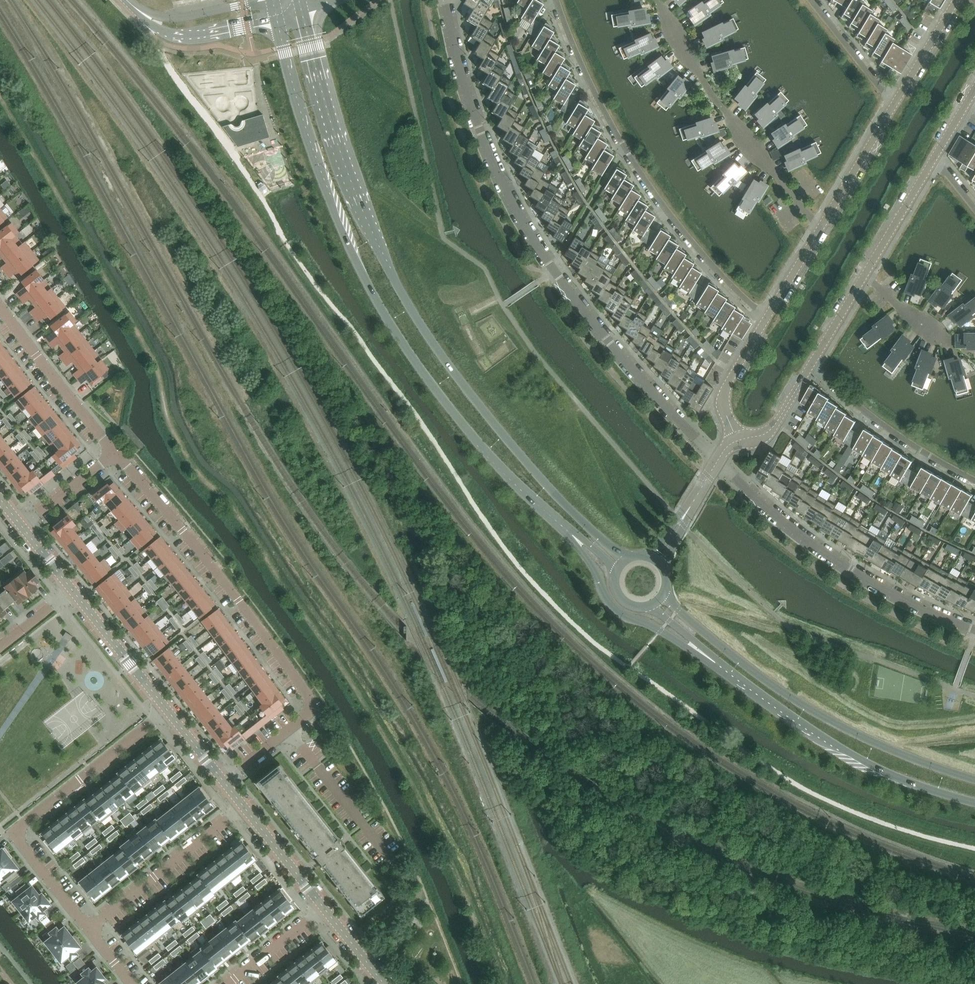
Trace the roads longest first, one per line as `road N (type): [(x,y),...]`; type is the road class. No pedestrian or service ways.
road 1 (secondary): [(626,558),(512,445),(406,298),(340,148),(303,14)]
road 2 (secondary): [(278,22),(323,176),(372,289),(428,377),(500,466),(563,527)]
road 3 (residential): [(717,461),(608,340),(533,237),(480,130),(446,0)]
road 4 (residential): [(116,454),(234,593),(313,706),(224,781)]
road 5 (residential): [(557,0),(598,100),(652,190),(766,319)]
road 6 (secondary): [(974,780),(811,710),(664,594)]
road 7 (residential): [(89,929),(18,839),(19,830),(168,711)]
road 8 (residential): [(974,630),(851,570),(717,461)]
road 9 (secondary): [(715,662),(837,746),(974,804)]
road 10 (residential): [(795,197),(707,88),(658,0)]
road 11 (secondary): [(563,527),(595,568),(612,608),(715,662)]
road 12 (residential): [(810,366),(903,439),(974,480)]
road 13 (residential): [(89,929),(244,807)]
road 14 (residential): [(116,454),(0,307)]
road 15 (residential): [(124,0),(158,28),(191,39),(278,22)]
road 16 (residential): [(73,591),(168,711)]
road 17 (residential): [(273,2),(171,19),(132,0)]
road 18 (residential): [(894,105),(821,228)]
road 19 (residential): [(766,319),(724,398),(738,441)]
road 20 (residential): [(894,105),(811,0)]
road 21 (residential): [(244,807),(326,910)]
road 22 (residential): [(865,275),(931,164)]
road 23 (residential): [(957,0),(894,105)]
road 24 (residential): [(326,910),(230,983)]

